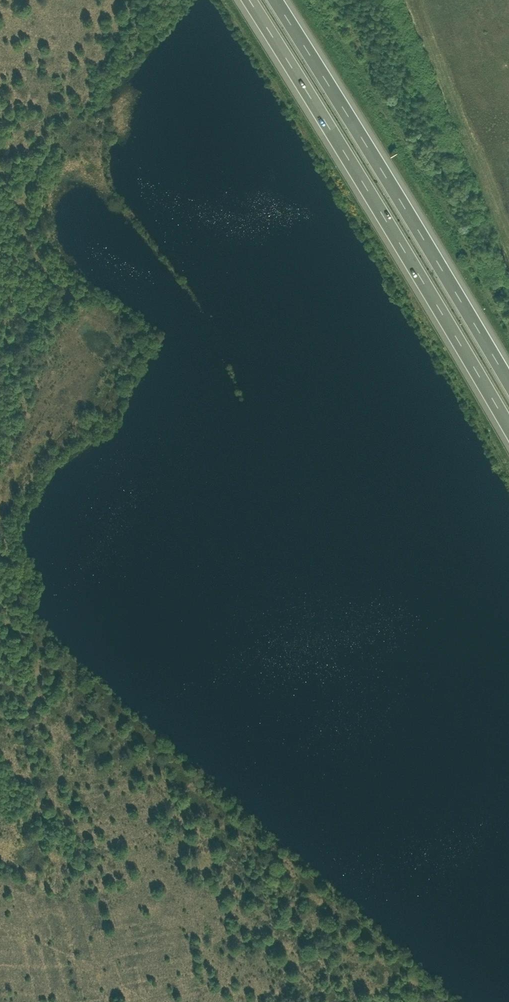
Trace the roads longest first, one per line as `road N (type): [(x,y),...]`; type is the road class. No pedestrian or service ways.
road 1 (motorway): [(250,0),(508,427)]
road 2 (motorway): [(508,381),(276,0)]

